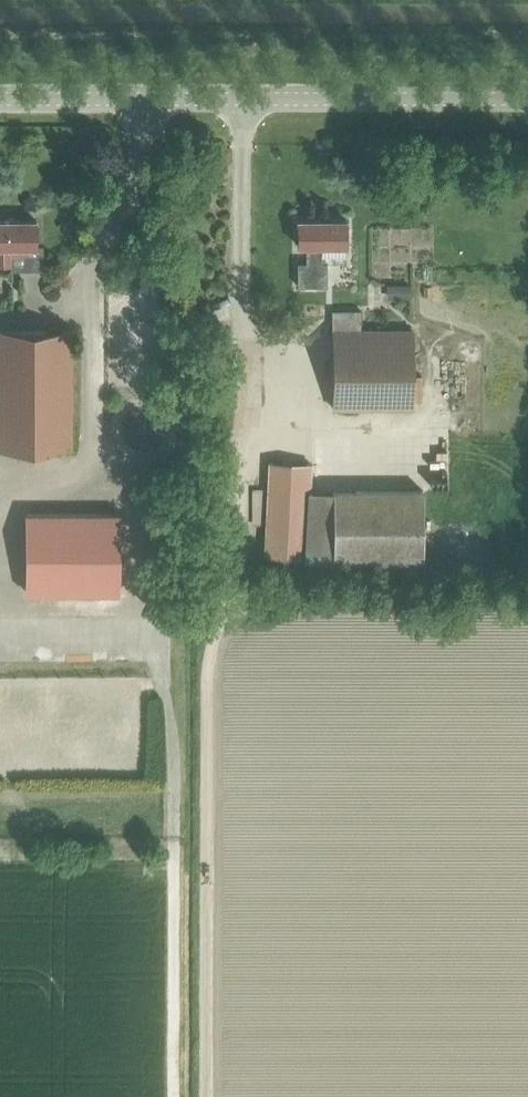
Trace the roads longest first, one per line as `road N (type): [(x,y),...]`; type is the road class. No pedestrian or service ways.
road 1 (unclassified): [(0,100),(527,100)]
road 2 (track): [(172,1096),(171,764),(167,691),(150,628)]

